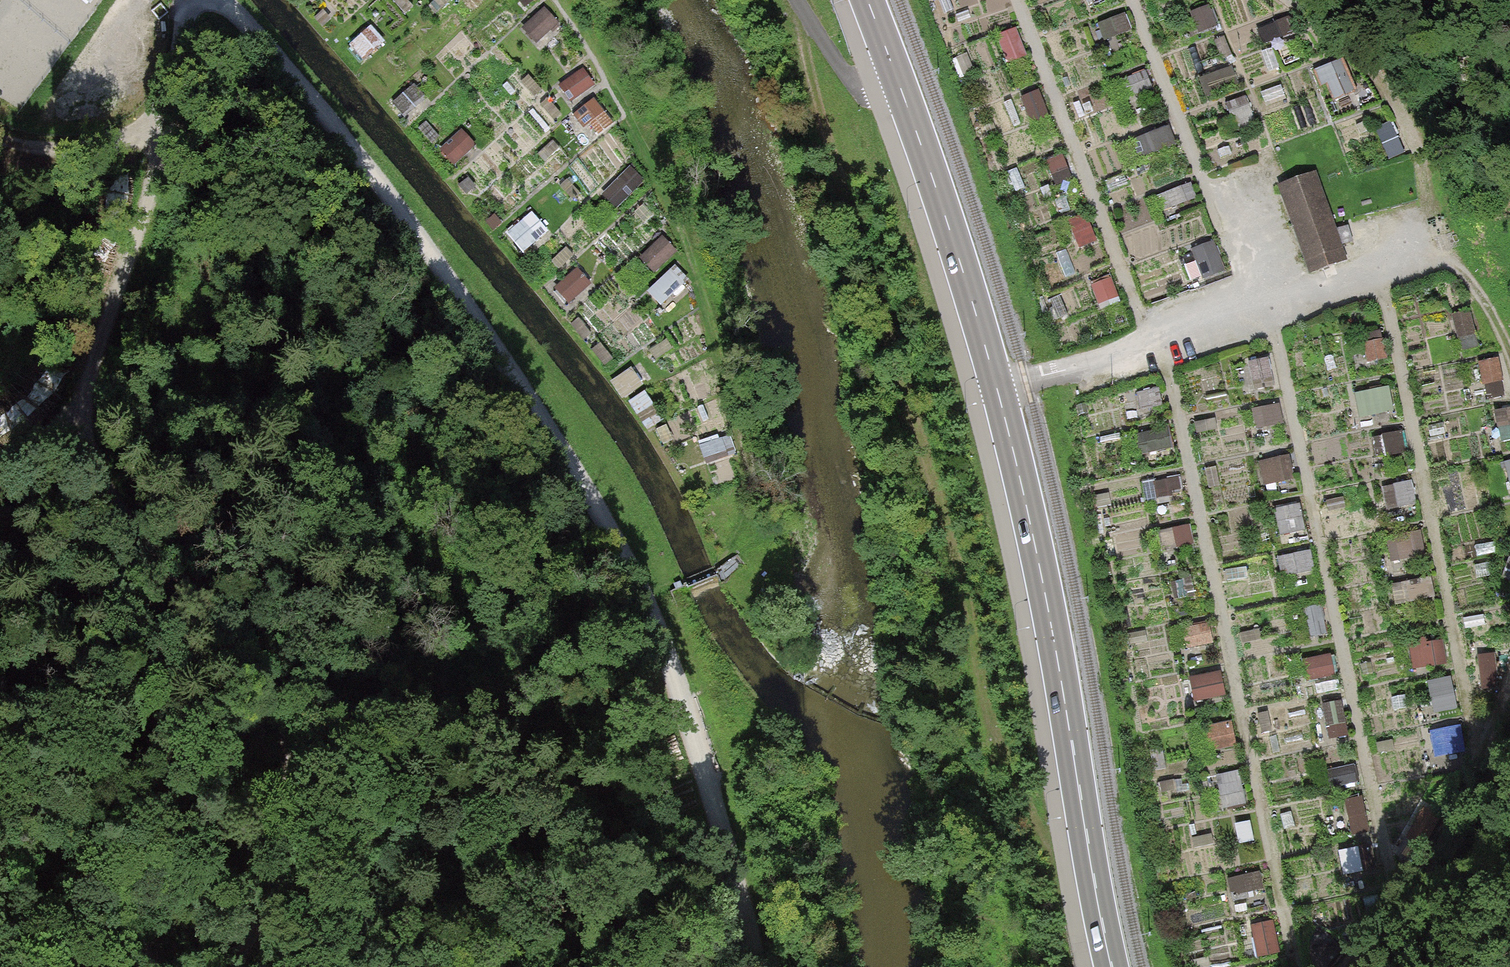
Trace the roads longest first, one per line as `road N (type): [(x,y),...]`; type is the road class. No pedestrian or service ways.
road 1 (track): [(222,0),(360,160),(589,497),(651,612),(760,966)]
road 2 (secondary): [(1112,966),(1035,543),(997,386),(868,0)]
road 3 (track): [(214,966),(283,854),(295,809),(291,758),(245,651),(93,473),(79,419),(143,215),(156,153),(152,127)]
road 4 (track): [(803,13),(829,160),(913,398),(960,563),(992,716),(1046,841),(1088,842)]
road 5 (track): [(0,806),(24,804),(71,822),(160,966)]
road 6 (track): [(0,126),(69,145),(152,127)]
road 7 (track): [(152,127),(181,66),(182,0)]

